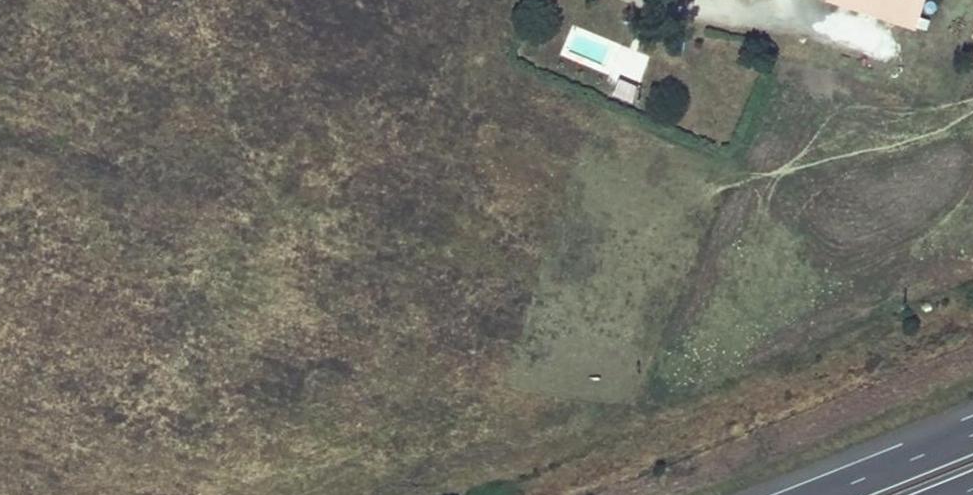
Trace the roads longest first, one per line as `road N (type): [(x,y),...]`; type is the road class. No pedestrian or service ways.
road 1 (trunk): [(972,435),(821,494)]

